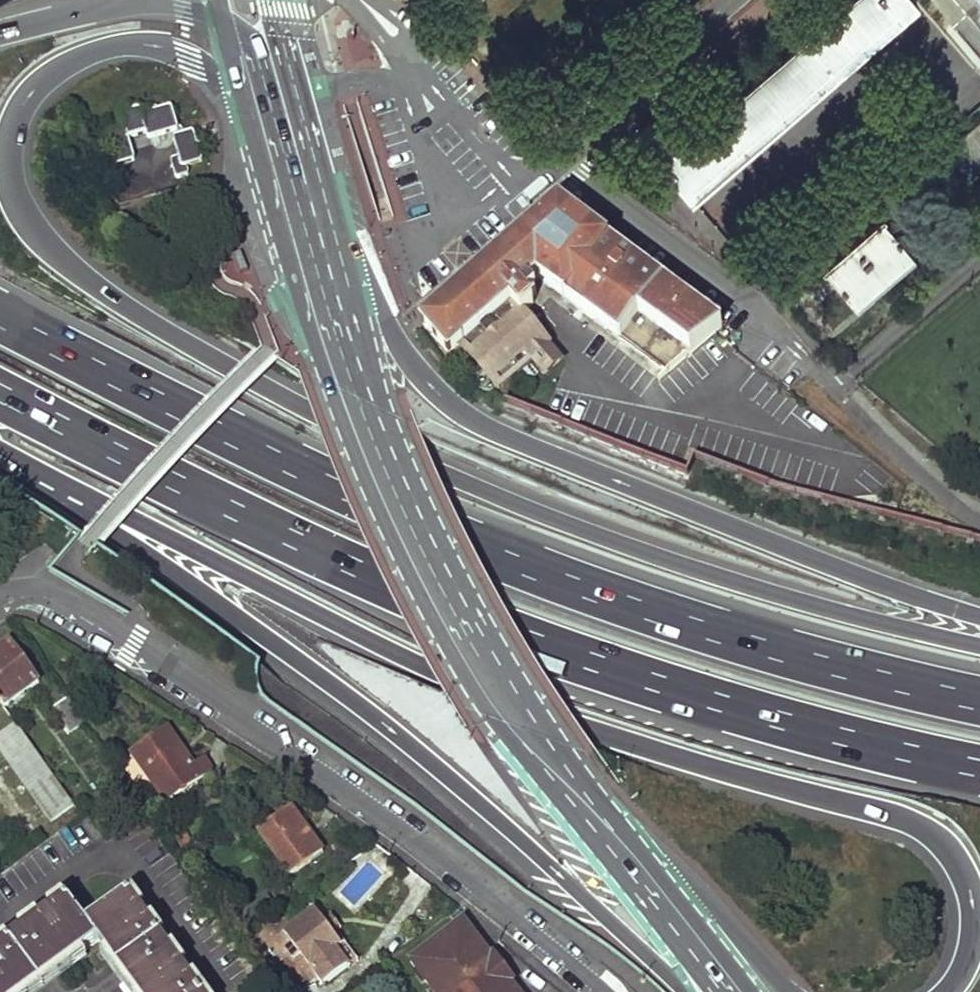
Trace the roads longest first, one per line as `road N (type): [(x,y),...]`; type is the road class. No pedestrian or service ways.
road 1 (motorway): [(979,644),(662,555),(304,402),(66,265),(35,237),(6,172),(17,108),(65,62),(95,48),(155,45),(189,56),(220,84),(285,112)]
road 2 (motorway): [(81,496),(415,662),(583,725),(930,828),(960,858),(973,900),(974,939),(948,991)]
road 3 (motorway): [(0,385),(236,512),(529,645),(809,735),(979,775)]
road 4 (motorway): [(979,686),(750,633),(475,539),(267,448),(0,310)]
road 5 (motorway): [(81,496),(124,538),(380,721),(691,991)]
road 6 (motorway): [(979,613),(513,444),(434,389),(407,357),(368,282),(325,250)]
road 7 (residential): [(610,991),(340,786),(96,625),(34,593),(0,600)]
road 8 (primary): [(368,408),(459,623),(526,734),(645,890)]
road 9 (residential): [(516,173),(556,157),(740,0)]
road 10 (residential): [(392,36),(405,97),(449,209),(473,207),(516,173)]
road 11 (motorway): [(269,48),(184,5),(83,12)]
road 12 (residential): [(516,173),(392,36)]
road 13 (motorway): [(783,991),(697,897),(645,890)]
road 14 (primary): [(368,408),(325,250)]
road 15 (primary): [(325,250),(285,112)]
road 16 (primary): [(645,890),(721,991)]

